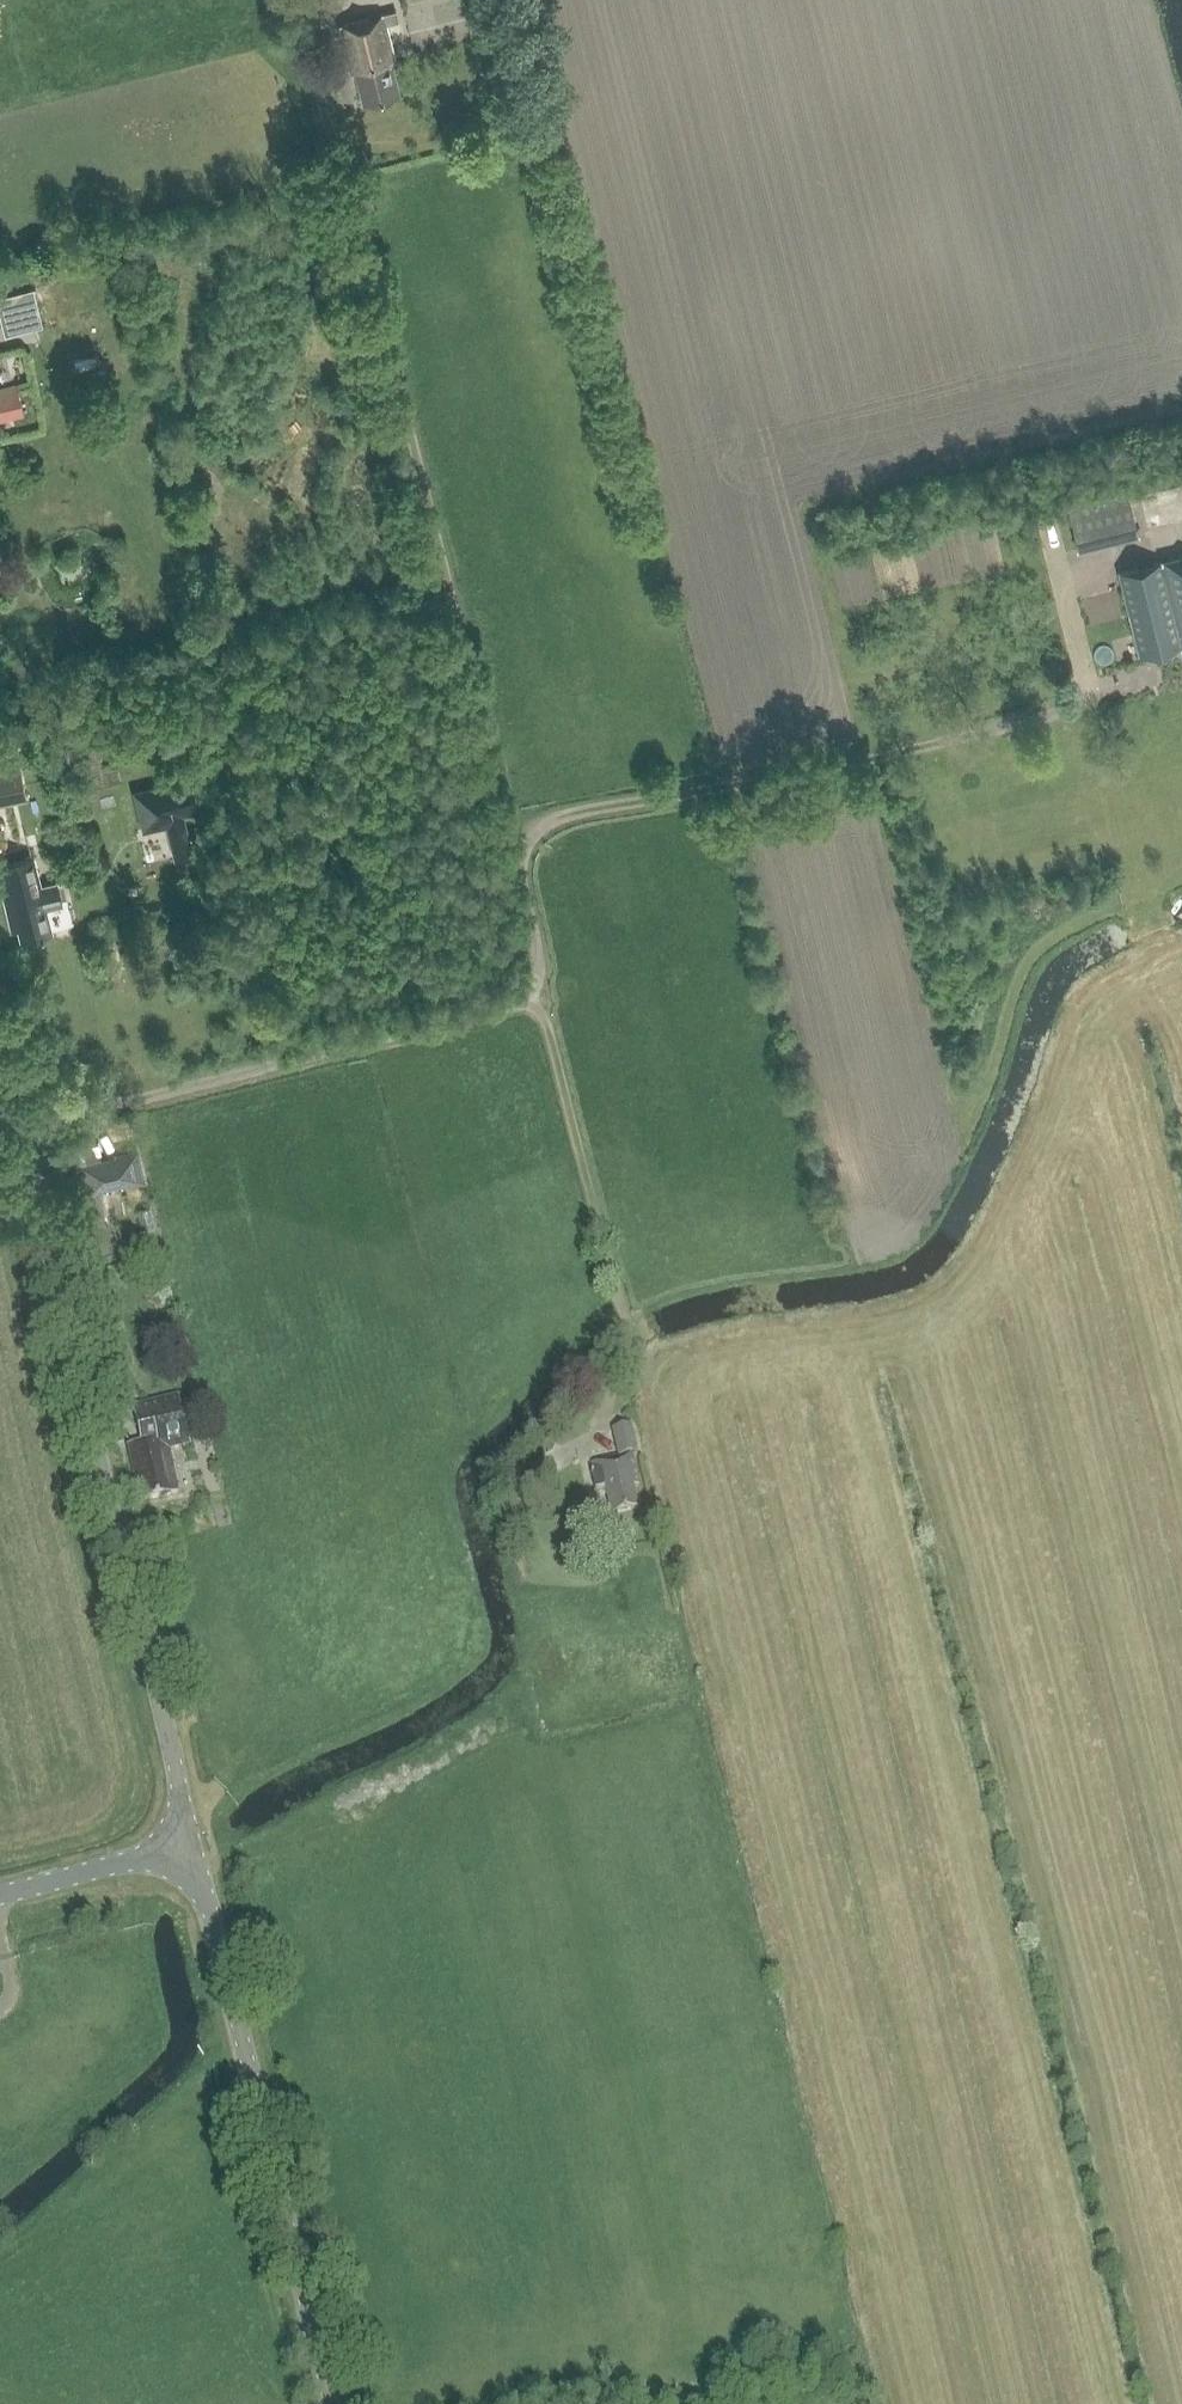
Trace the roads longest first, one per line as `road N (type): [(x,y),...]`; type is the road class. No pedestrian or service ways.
road 1 (track): [(15,1129),(504,1008),(528,986),(530,942),(503,828),(1086,706)]
road 2 (unclassified): [(189,1844),(15,1129)]
road 3 (unclassified): [(327,2403),(189,1844)]
road 4 (track): [(528,986),(623,1342),(603,1419)]
road 5 (unclassified): [(189,1844),(0,1896)]

